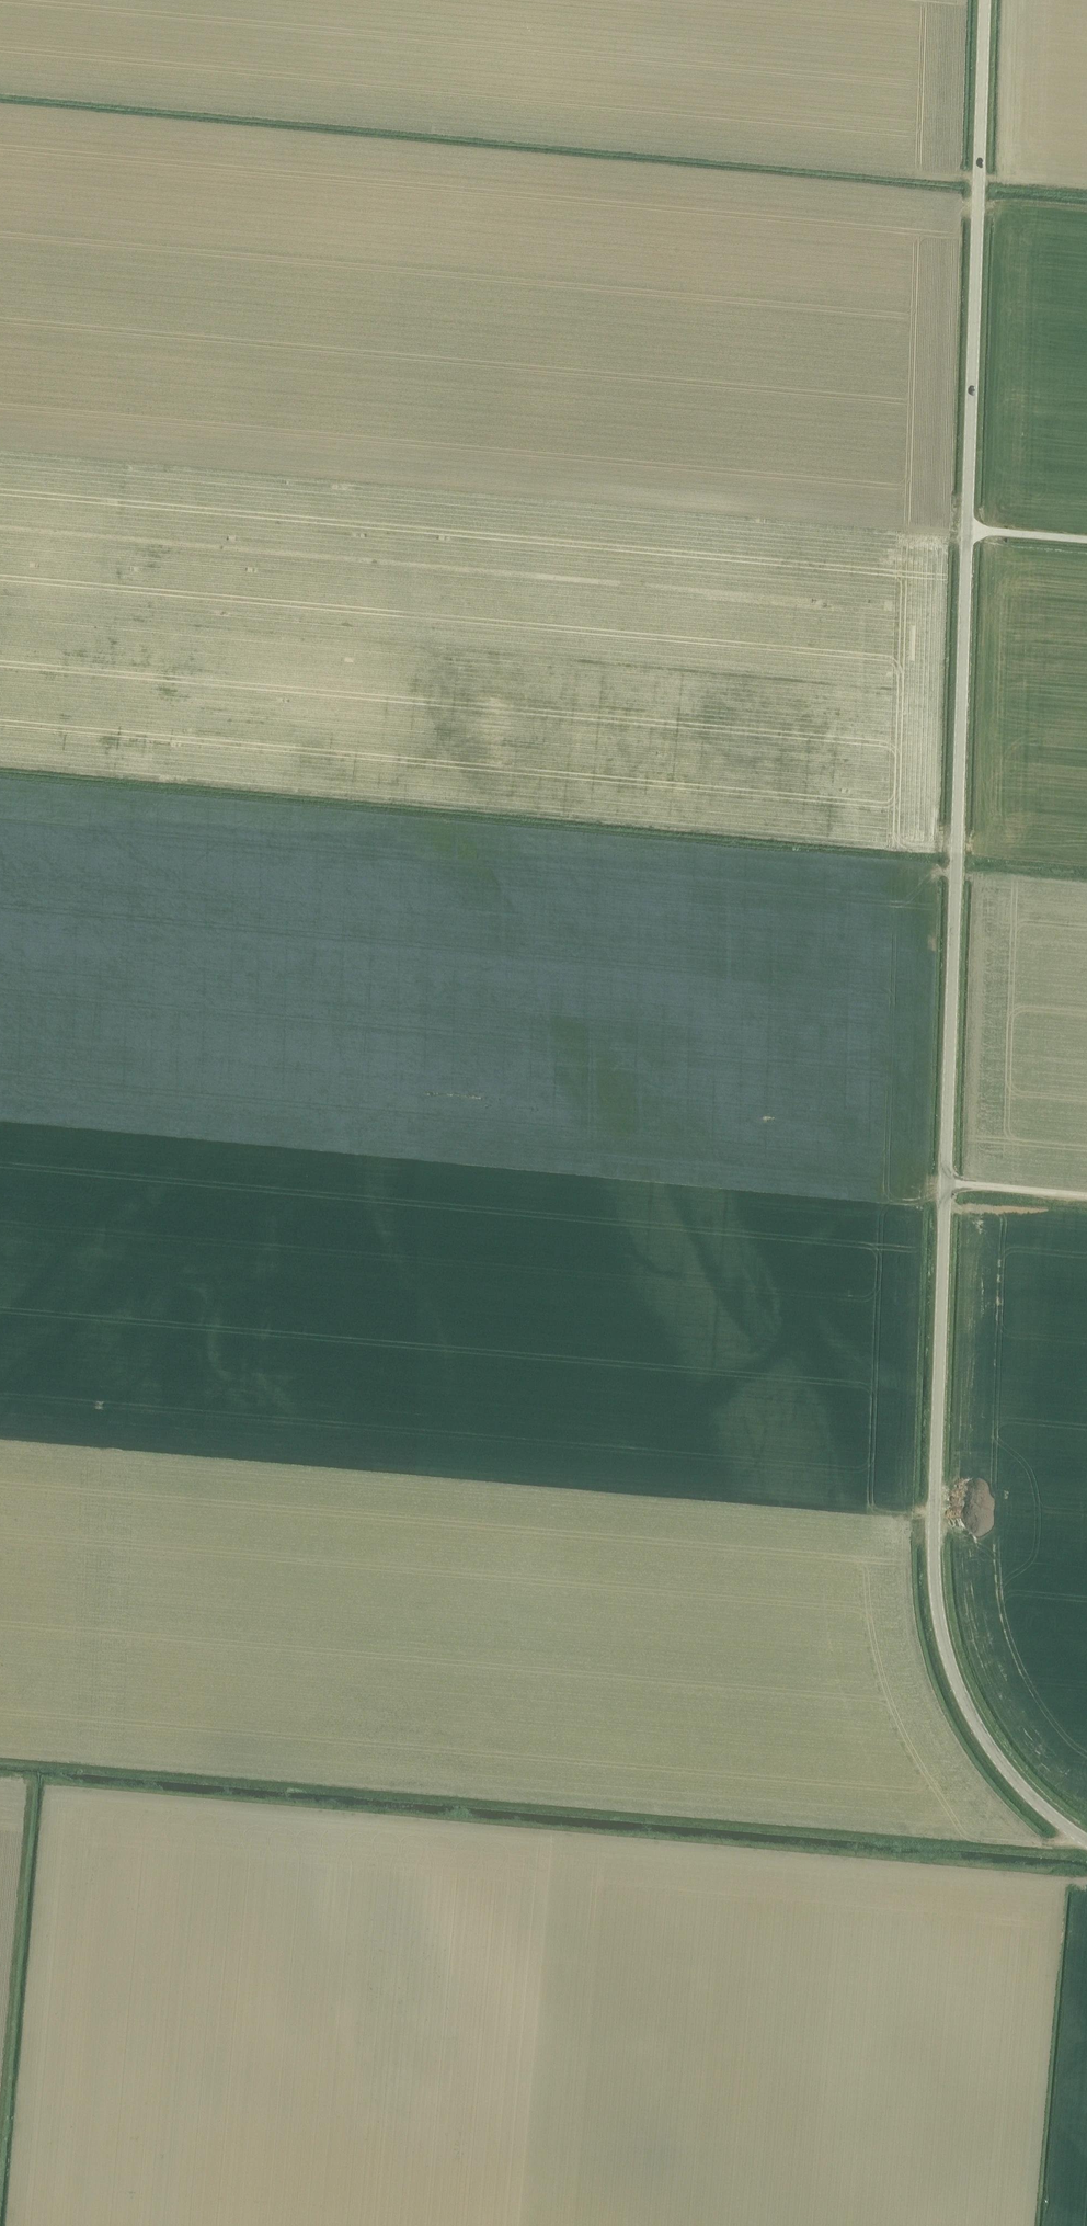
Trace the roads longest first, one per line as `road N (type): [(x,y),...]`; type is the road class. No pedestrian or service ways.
road 1 (tertiary): [(945,1183),(985,0)]
road 2 (tertiary): [(1086,1841),(1052,1816),(989,1746),(945,1649),(932,1549),(945,1183)]
road 3 (unclassified): [(945,1183),(1086,1197)]

